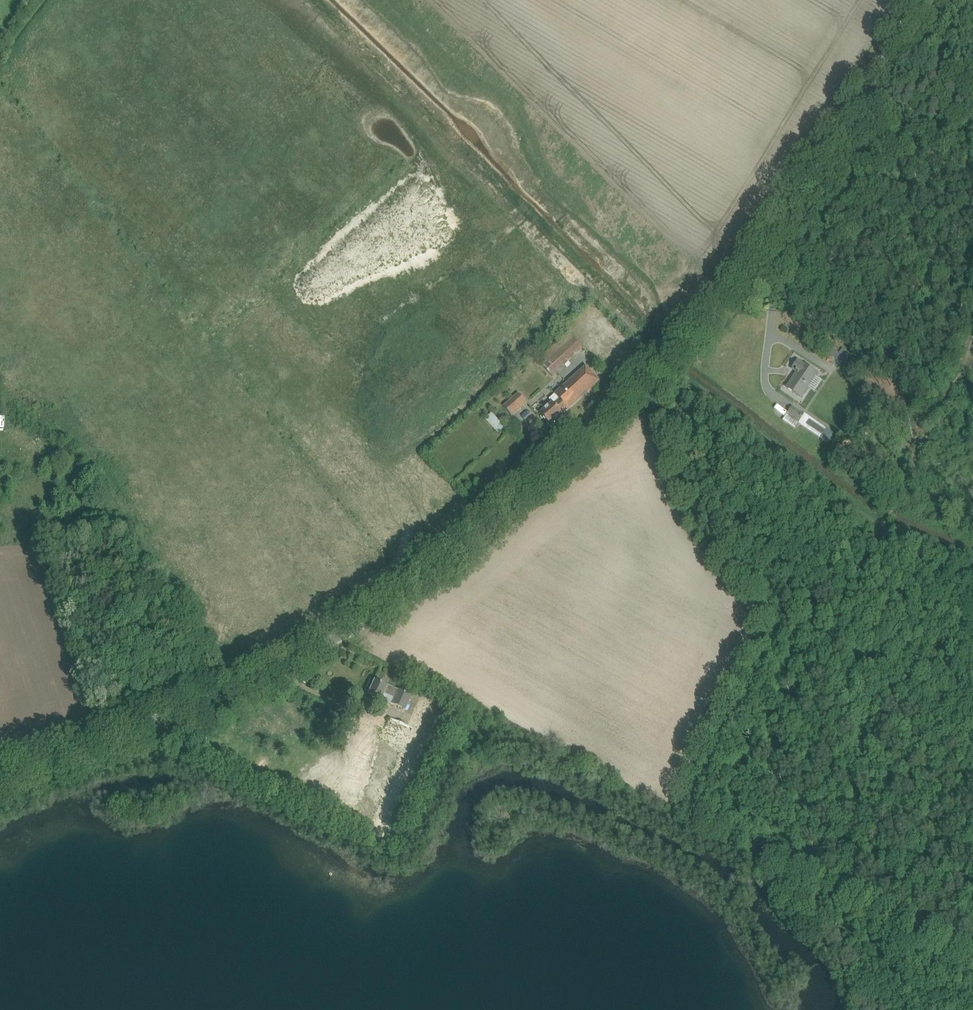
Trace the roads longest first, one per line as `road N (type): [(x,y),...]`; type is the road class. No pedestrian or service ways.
road 1 (unclassified): [(0,779),(300,659),(398,598),(482,531),(719,311),(920,0)]

